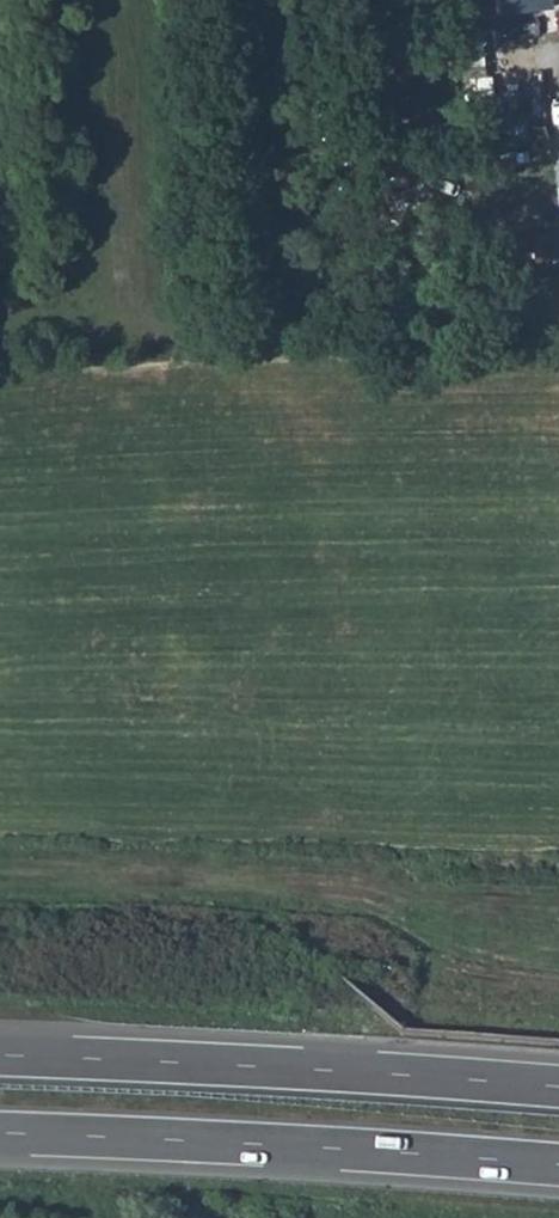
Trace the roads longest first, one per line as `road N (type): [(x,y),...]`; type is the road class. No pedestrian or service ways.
road 1 (trunk): [(0,1133),(558,1165)]
road 2 (trunk): [(558,1087),(0,1055)]

